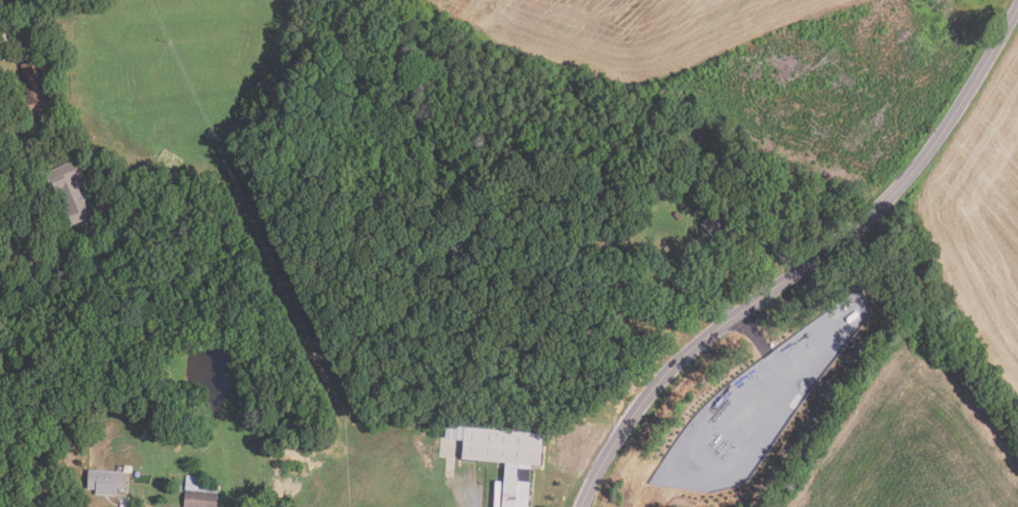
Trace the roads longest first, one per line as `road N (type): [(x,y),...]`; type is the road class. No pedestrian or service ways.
road 1 (secondary): [(580,506),(660,376),(893,189),(974,74)]

